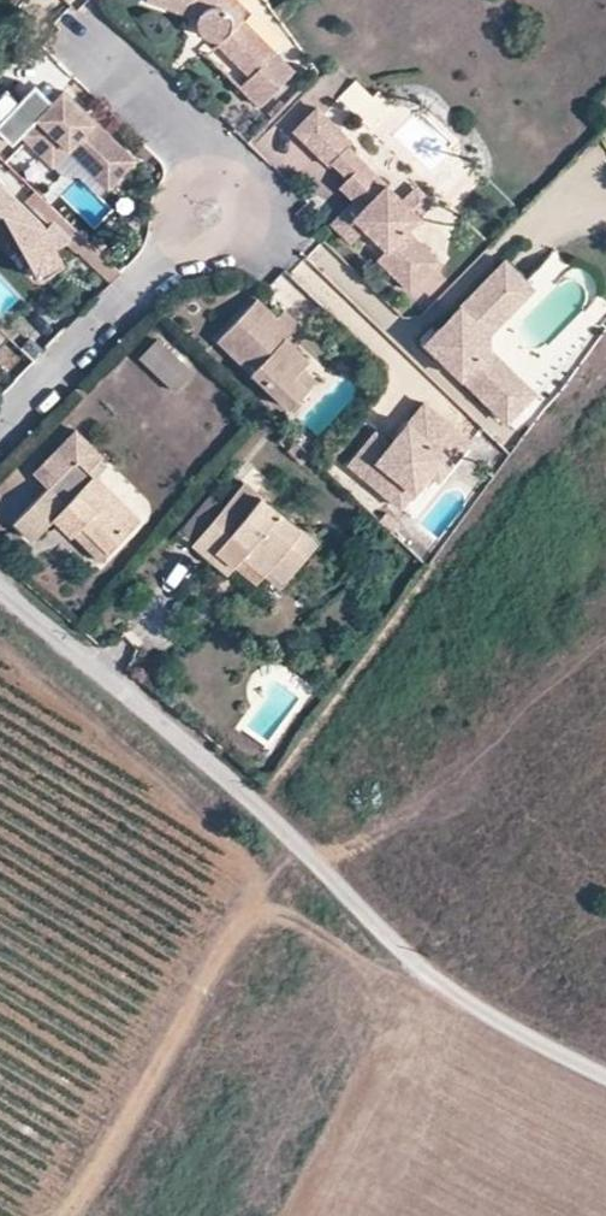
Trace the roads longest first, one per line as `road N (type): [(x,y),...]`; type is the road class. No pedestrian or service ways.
road 1 (track): [(80,1215),(231,944),(272,910),(387,981),(527,1039)]
road 2 (residential): [(0,430),(213,209),(216,167),(111,64)]
road 3 (track): [(253,813),(456,996),(605,1075)]
road 4 (residential): [(0,594),(253,813)]

